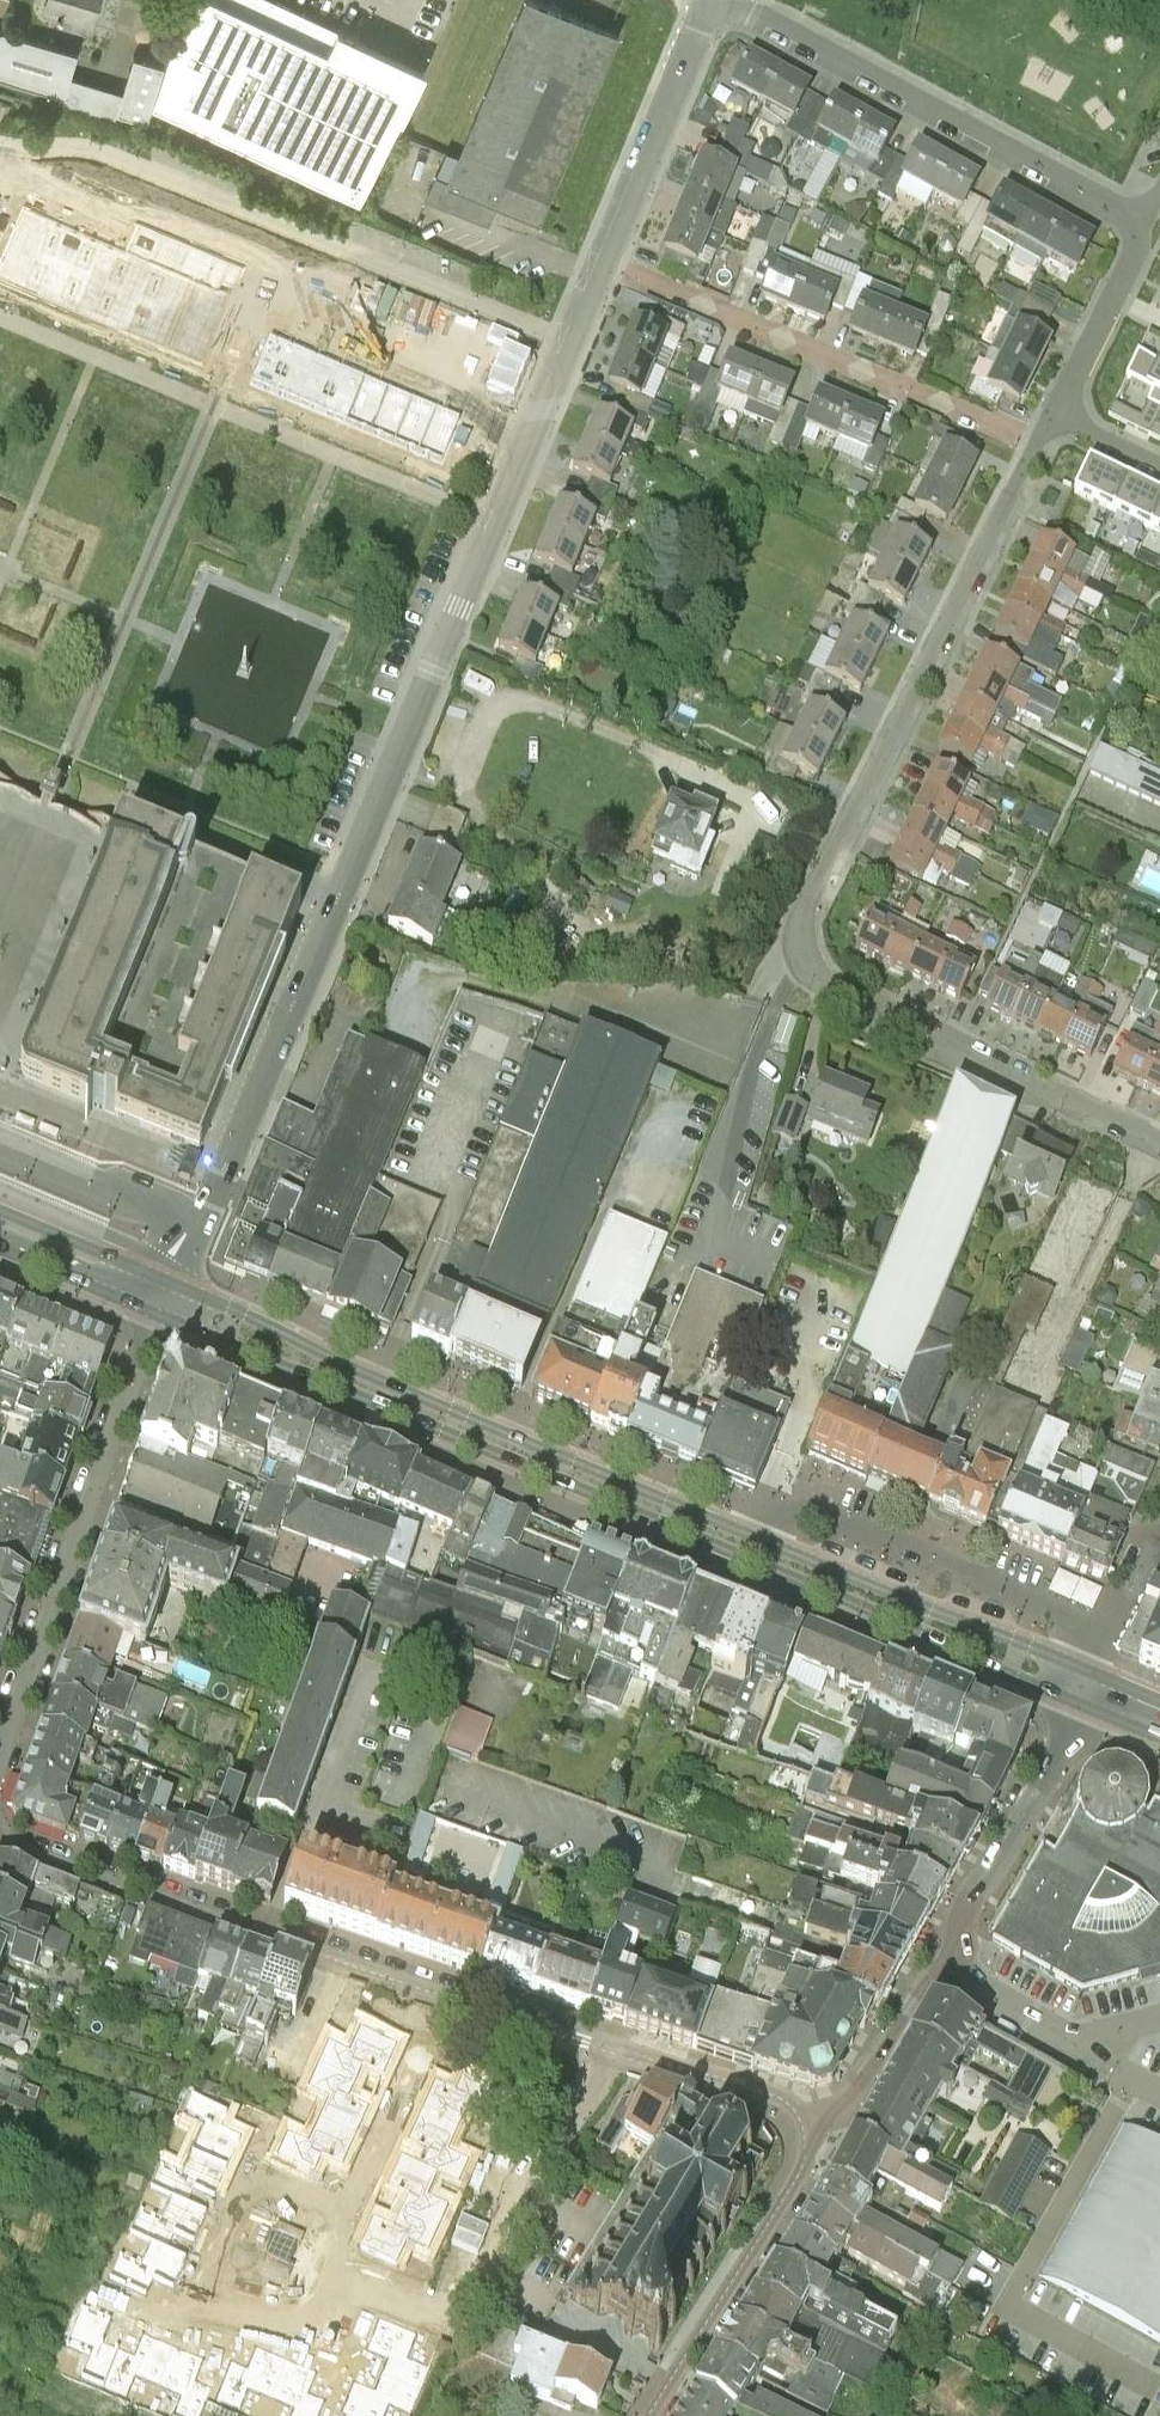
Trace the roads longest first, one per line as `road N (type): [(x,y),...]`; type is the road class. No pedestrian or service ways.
road 1 (unclassified): [(162,1275),(209,1207),(293,1016),(571,344)]
road 2 (primary): [(1094,1670),(353,1367),(162,1275)]
road 3 (primary): [(154,1316),(762,1565),(1080,1706)]
road 4 (residential): [(1036,445),(803,916),(799,952),(822,982),(1159,1145)]
road 5 (residential): [(0,1840),(610,2048)]
road 6 (residential): [(571,344),(93,150),(0,145)]
road 7 (residential): [(1080,1706),(941,1967),(831,2122)]
road 8 (residential): [(1036,445),(603,265)]
road 9 (residential): [(1142,220),(731,0)]
road 10 (residential): [(154,1316),(0,1754)]
road 11 (residential): [(831,2122),(647,2415)]
road 12 (residential): [(610,2048),(463,2310)]
road 13 (unclassified): [(603,265),(710,0)]
road 14 (residential): [(610,2048),(702,2070),(831,2122)]
road 15 (residential): [(1053,413),(1124,274),(1142,220)]
road 16 (primary): [(162,1275),(0,1208)]
road 17 (primary): [(0,1251),(154,1316)]
road 18 (residential): [(1094,1670),(1159,1537)]

